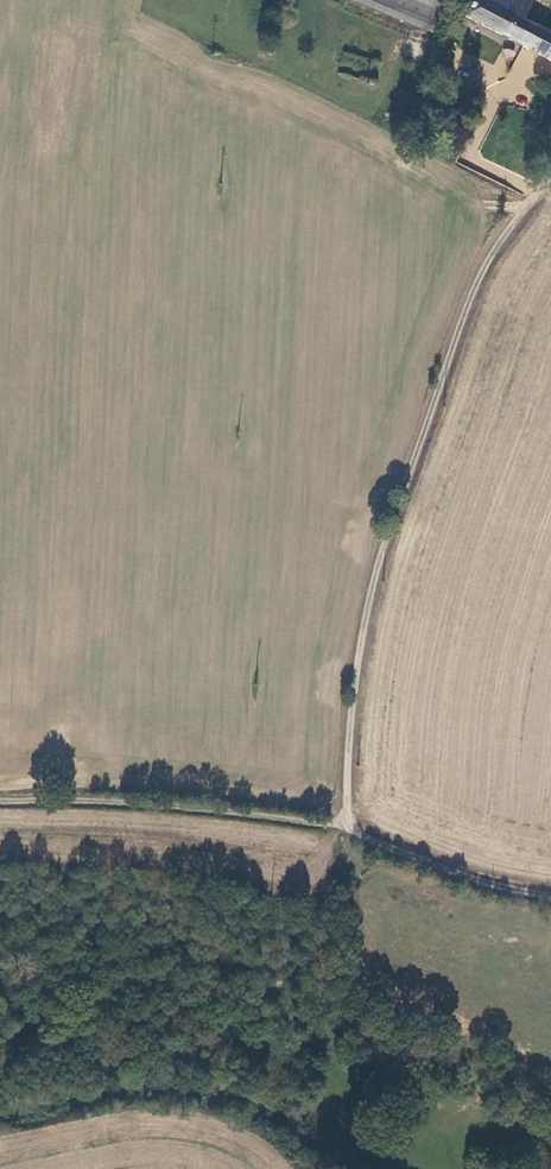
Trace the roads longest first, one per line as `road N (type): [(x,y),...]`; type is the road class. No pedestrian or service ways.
road 1 (unclassified): [(550,170),(492,252),(394,510),(363,627),(346,828)]
road 2 (track): [(0,802),(144,805),(346,828)]

